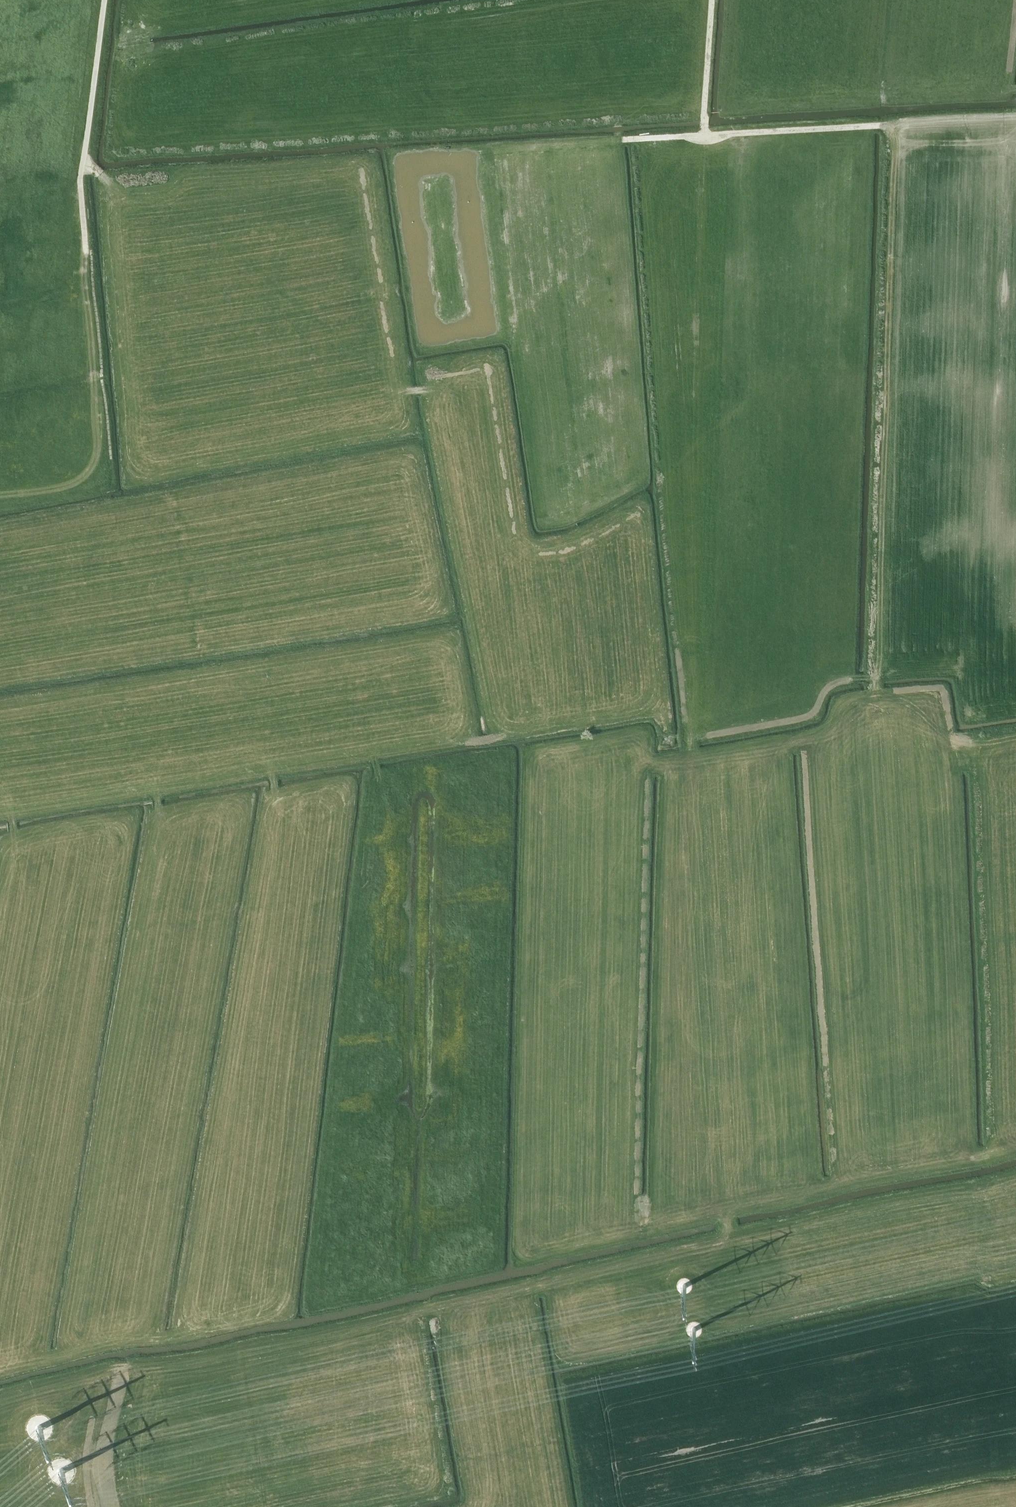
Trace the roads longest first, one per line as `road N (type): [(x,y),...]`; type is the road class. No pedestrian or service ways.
road 1 (track): [(105,0),(80,181),(88,254)]

